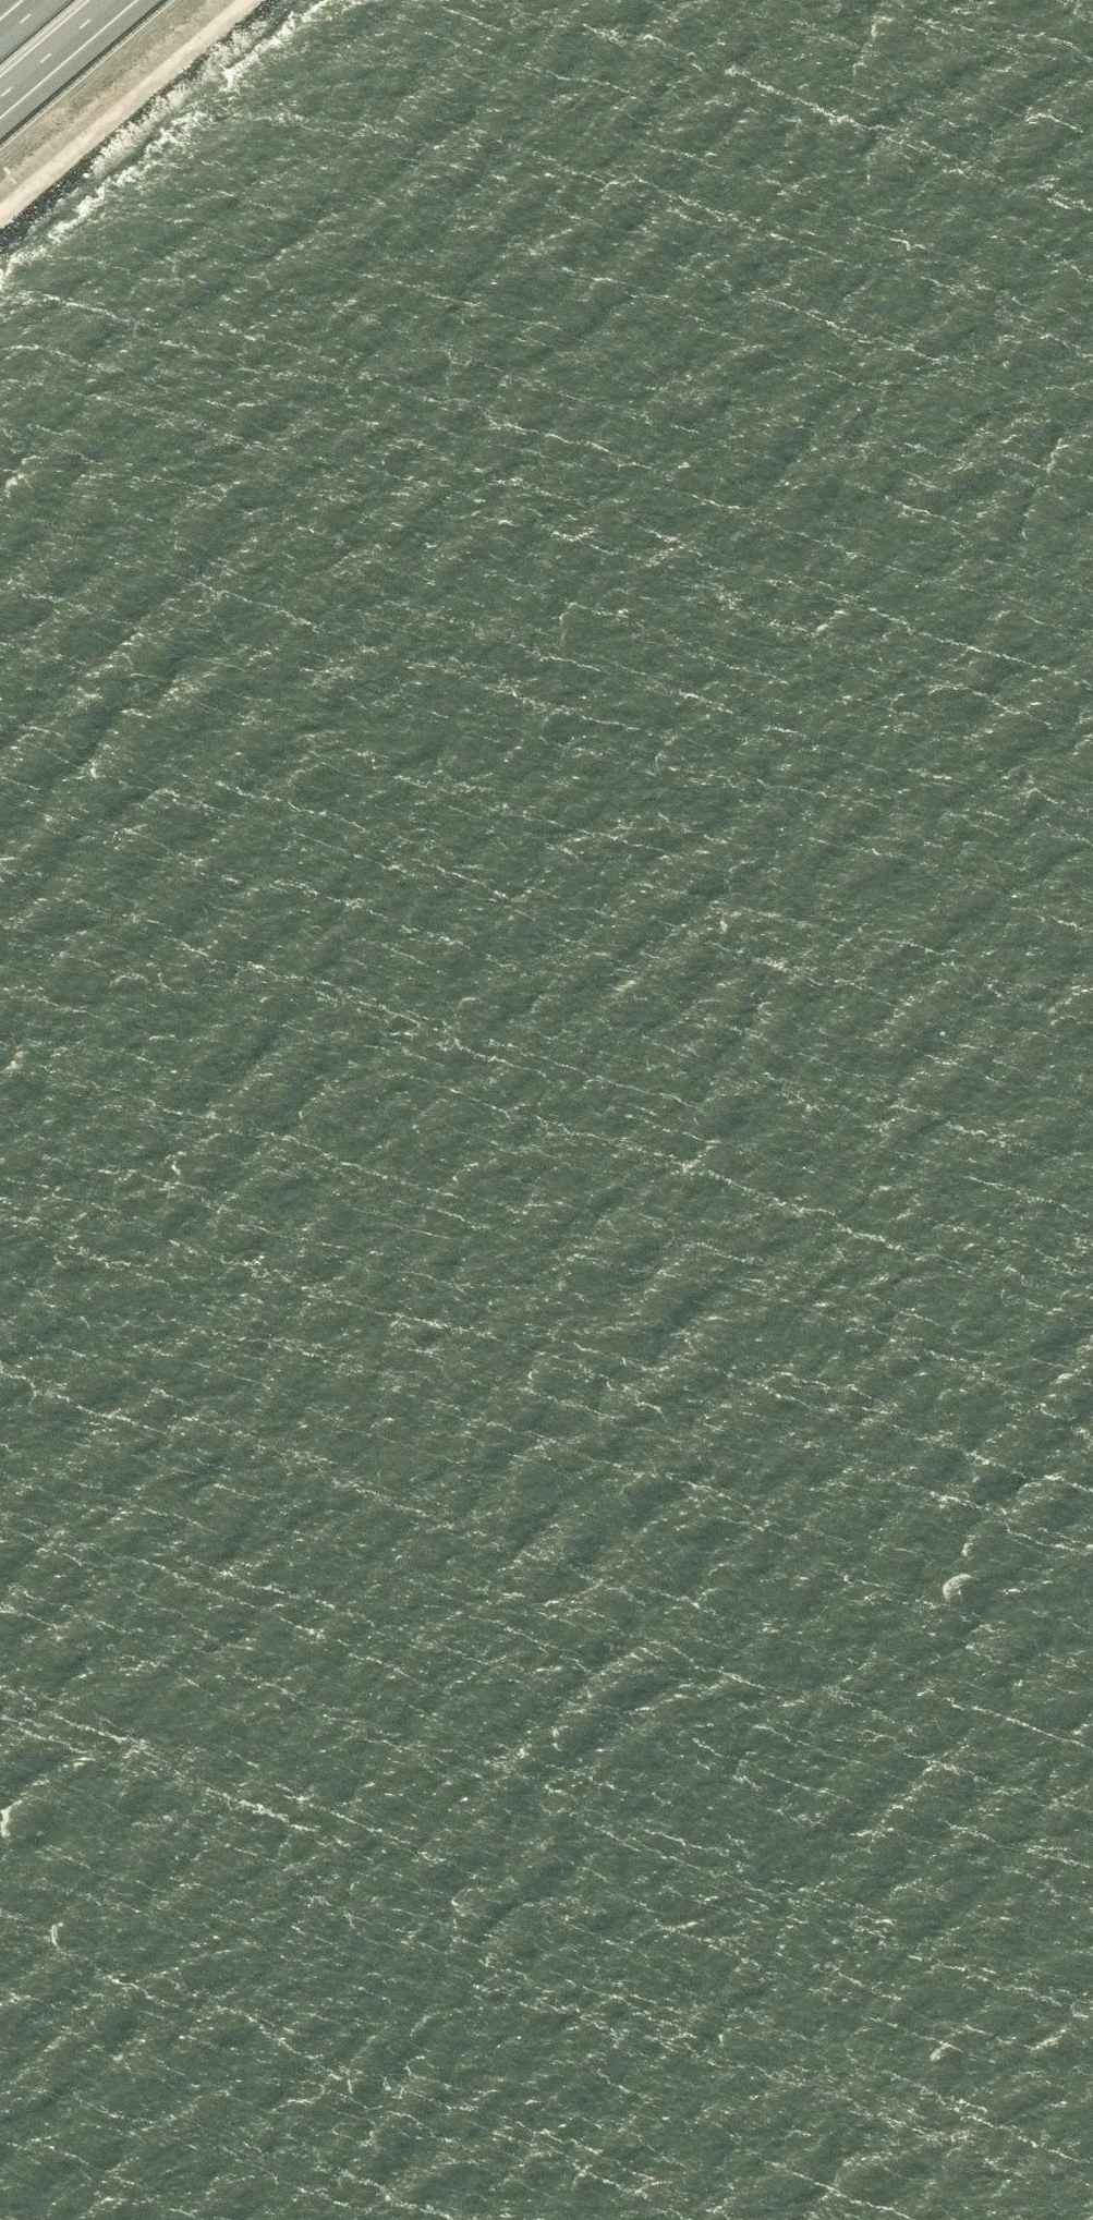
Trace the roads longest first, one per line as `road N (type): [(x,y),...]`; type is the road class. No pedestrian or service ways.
road 1 (motorway): [(0,90),(104,0)]

